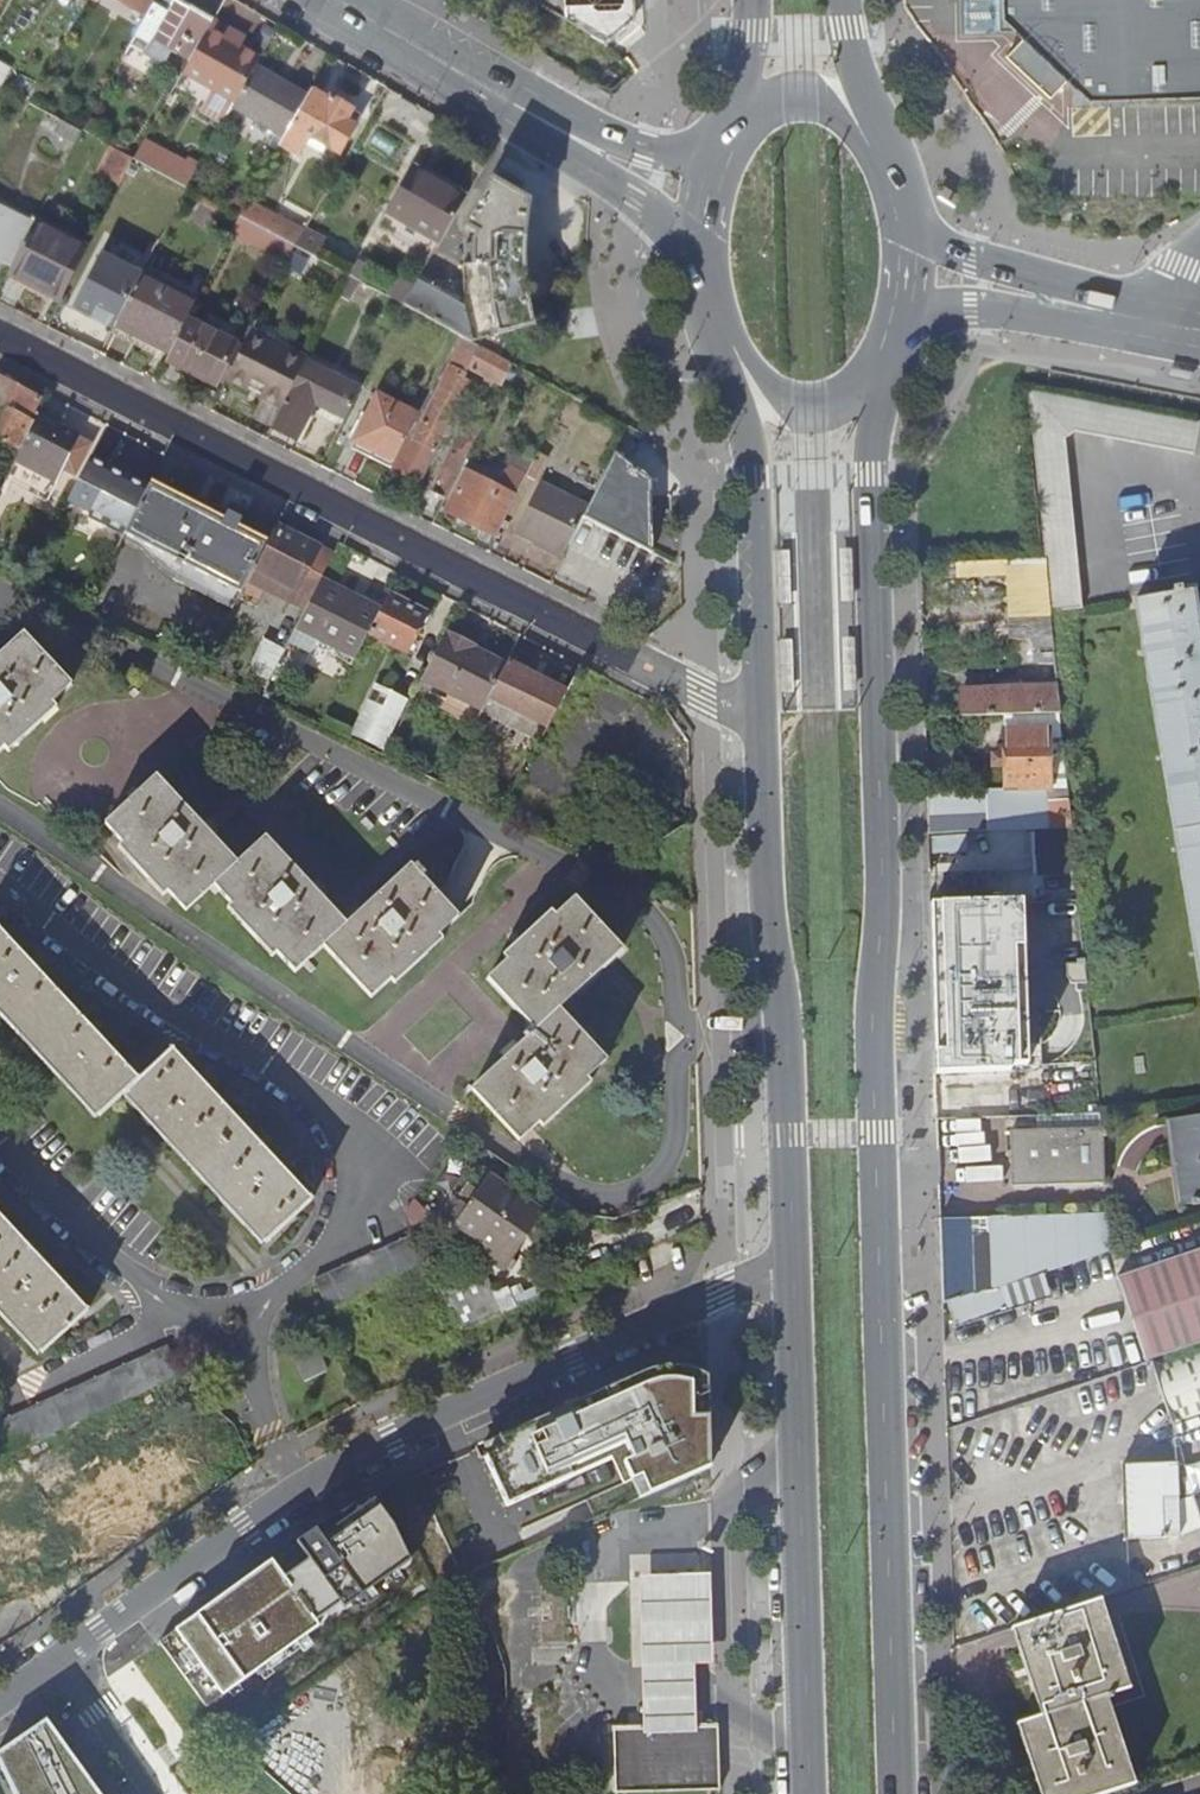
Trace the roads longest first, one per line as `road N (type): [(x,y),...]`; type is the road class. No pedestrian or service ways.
road 1 (primary): [(897,1793),(873,1037),(884,895),(873,472),(879,368)]
road 2 (residential): [(762,710),(728,703),(0,335)]
road 3 (residential): [(68,1657),(288,1497),(394,1439),(745,1287),(794,1275)]
road 4 (primary): [(762,710),(769,903),(785,1007),(794,1275)]
road 5 (primary): [(794,1275),(809,1793)]
road 6 (primary): [(739,372),(754,479),(762,710)]
road 7 (secondary): [(1159,305),(1031,279),(911,225)]
road 8 (secondary): [(901,321),(1001,310),(1144,336)]
road 9 (secondary): [(503,97),(700,243)]
road 10 (secondary): [(718,158),(601,137),(503,97)]
road 11 (secondary): [(337,0),(503,97)]
road 12 (primary): [(739,372),(760,393),(801,408),(838,401),(879,368)]
road 13 (residential): [(68,1657),(150,1793)]
road 14 (primary): [(871,124),(830,98),(809,94),(769,97),(745,112)]
road 15 (primary): [(700,243),(711,310),(739,372)]
road 16 (primary): [(871,124),(842,0)]

